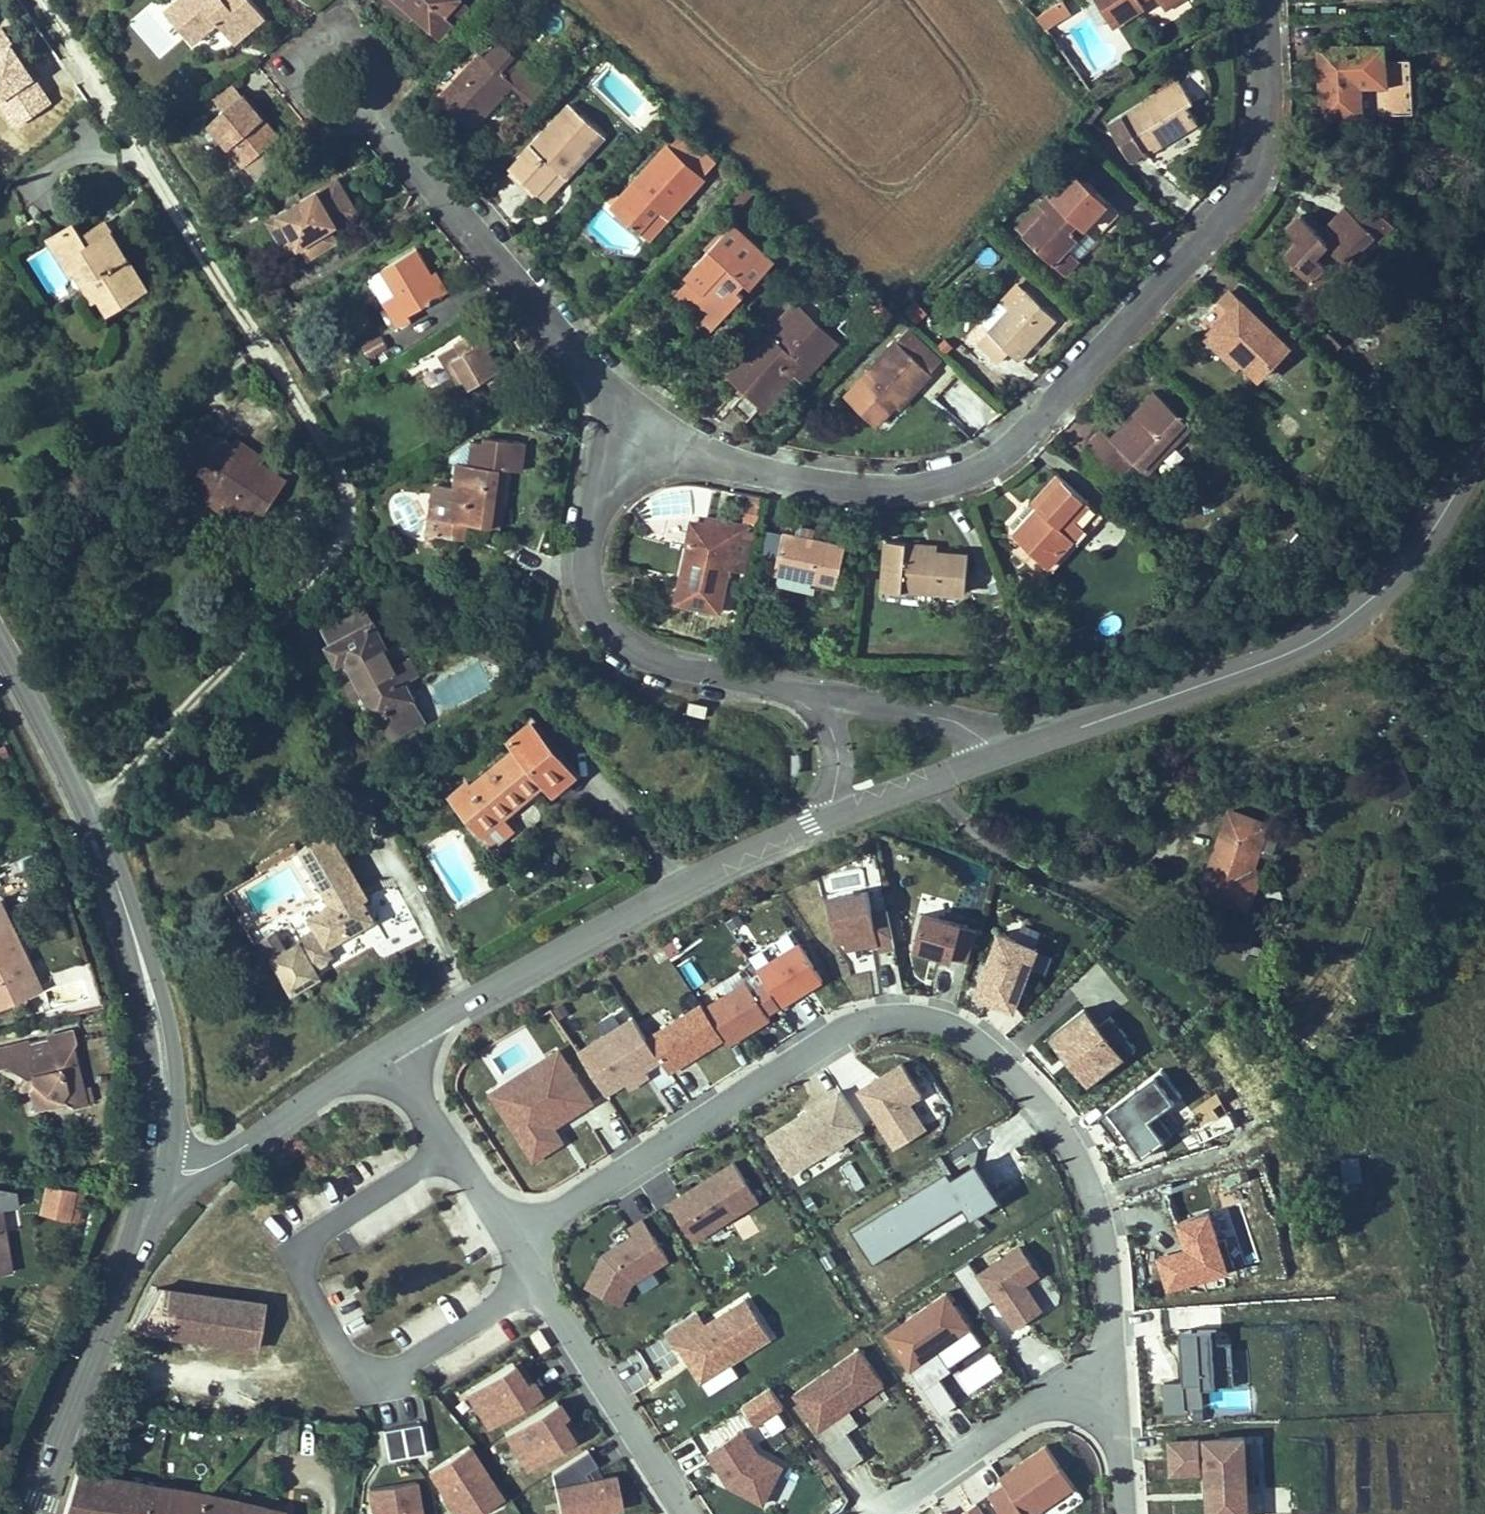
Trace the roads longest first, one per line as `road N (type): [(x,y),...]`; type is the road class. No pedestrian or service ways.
road 1 (residential): [(88,814),(331,554),(345,511),(342,485),(326,454),(40,0)]
road 2 (residential): [(635,428),(731,471),(797,486),(915,488),(987,464),(1230,211),(1256,156),(1258,0)]
road 3 (residential): [(1115,1360),(1107,1257),(1072,1155),(1006,1069),(967,1037),(921,1020),(876,1018),(840,1032),(515,1245)]
road 4 (tertiary): [(1484,454),(1421,559),(1349,624),(1298,650),(995,758)]
road 5 (residential): [(454,1150),(289,1254),(367,1388),(537,1279)]
road 6 (tertiary): [(827,820),(603,928),(389,1050)]
road 7 (residential): [(336,74),(635,428)]
road 8 (residential): [(635,428),(593,553),(607,629),(631,652),(665,665),(814,696)]
road 9 (tertiary): [(88,814),(160,1037),(163,1142),(155,1182)]
road 10 (tertiary): [(155,1182),(34,1513)]
road 11 (residential): [(537,1279),(689,1513)]
road 12 (residential): [(887,1513),(1115,1360)]
road 13 (tertiary): [(389,1050),(256,1143),(211,1168),(155,1182)]
road 14 (residential): [(814,696),(948,722),(979,737),(995,758)]
road 15 (tertiary): [(0,642),(88,814)]
road 16 (tertiary): [(995,758),(827,820)]
road 17 (residential): [(1126,1513),(1115,1360)]
road 18 (residential): [(827,820),(837,761),(814,696)]

